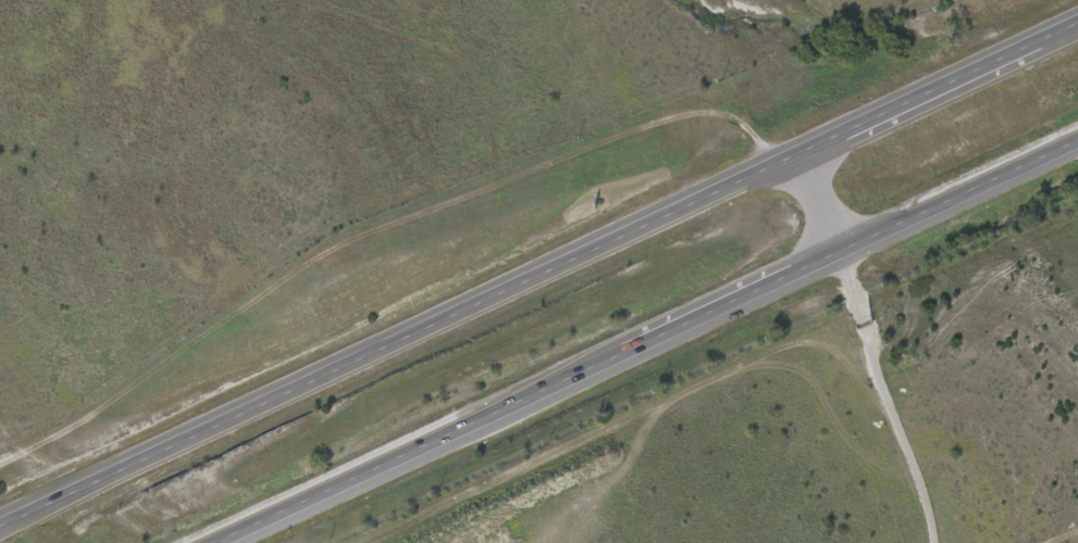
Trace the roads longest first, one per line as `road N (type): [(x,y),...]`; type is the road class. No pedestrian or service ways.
road 1 (trunk): [(1077,16),(0,524)]
road 2 (trunk): [(204,542),(840,247)]
road 3 (trunk): [(840,247),(1077,134)]

